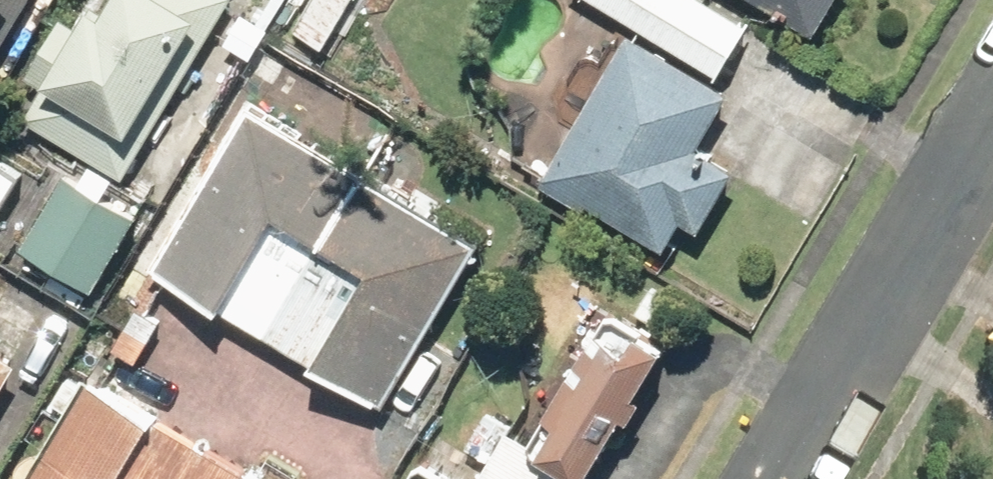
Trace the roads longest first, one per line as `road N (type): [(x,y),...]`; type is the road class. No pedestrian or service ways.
road 1 (residential): [(778,478),(992,118)]

